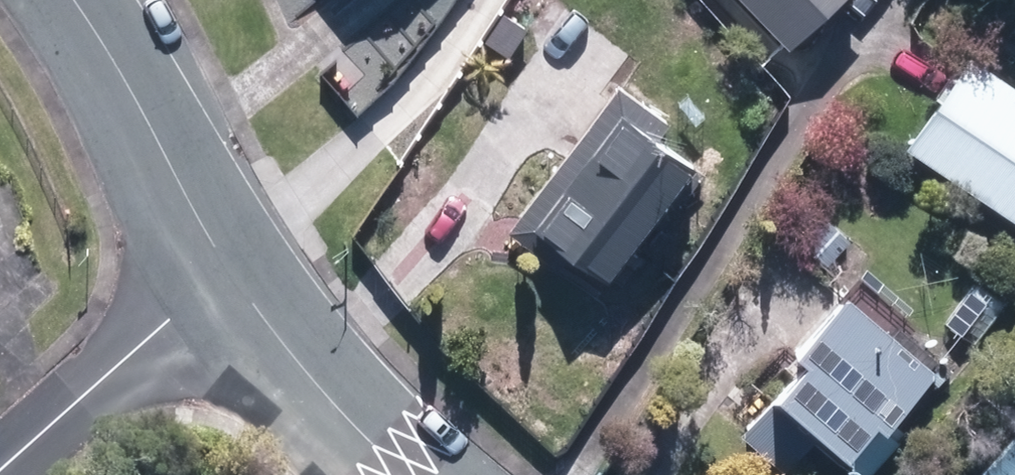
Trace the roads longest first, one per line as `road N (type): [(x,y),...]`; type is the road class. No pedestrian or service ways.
road 1 (residential): [(71,0),(227,271)]
road 2 (residential): [(227,271),(4,474)]
road 3 (residential): [(227,271),(395,474)]

